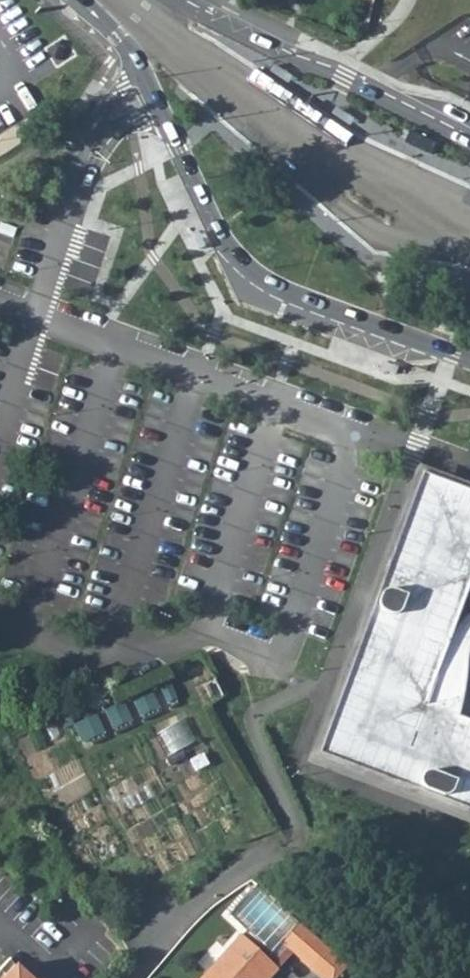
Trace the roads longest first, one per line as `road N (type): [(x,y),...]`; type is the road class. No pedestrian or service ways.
road 1 (secondary): [(83,0),(141,71),(203,205),(256,278),(469,364)]
road 2 (secondary): [(469,143),(342,76),(257,49),(167,0)]

